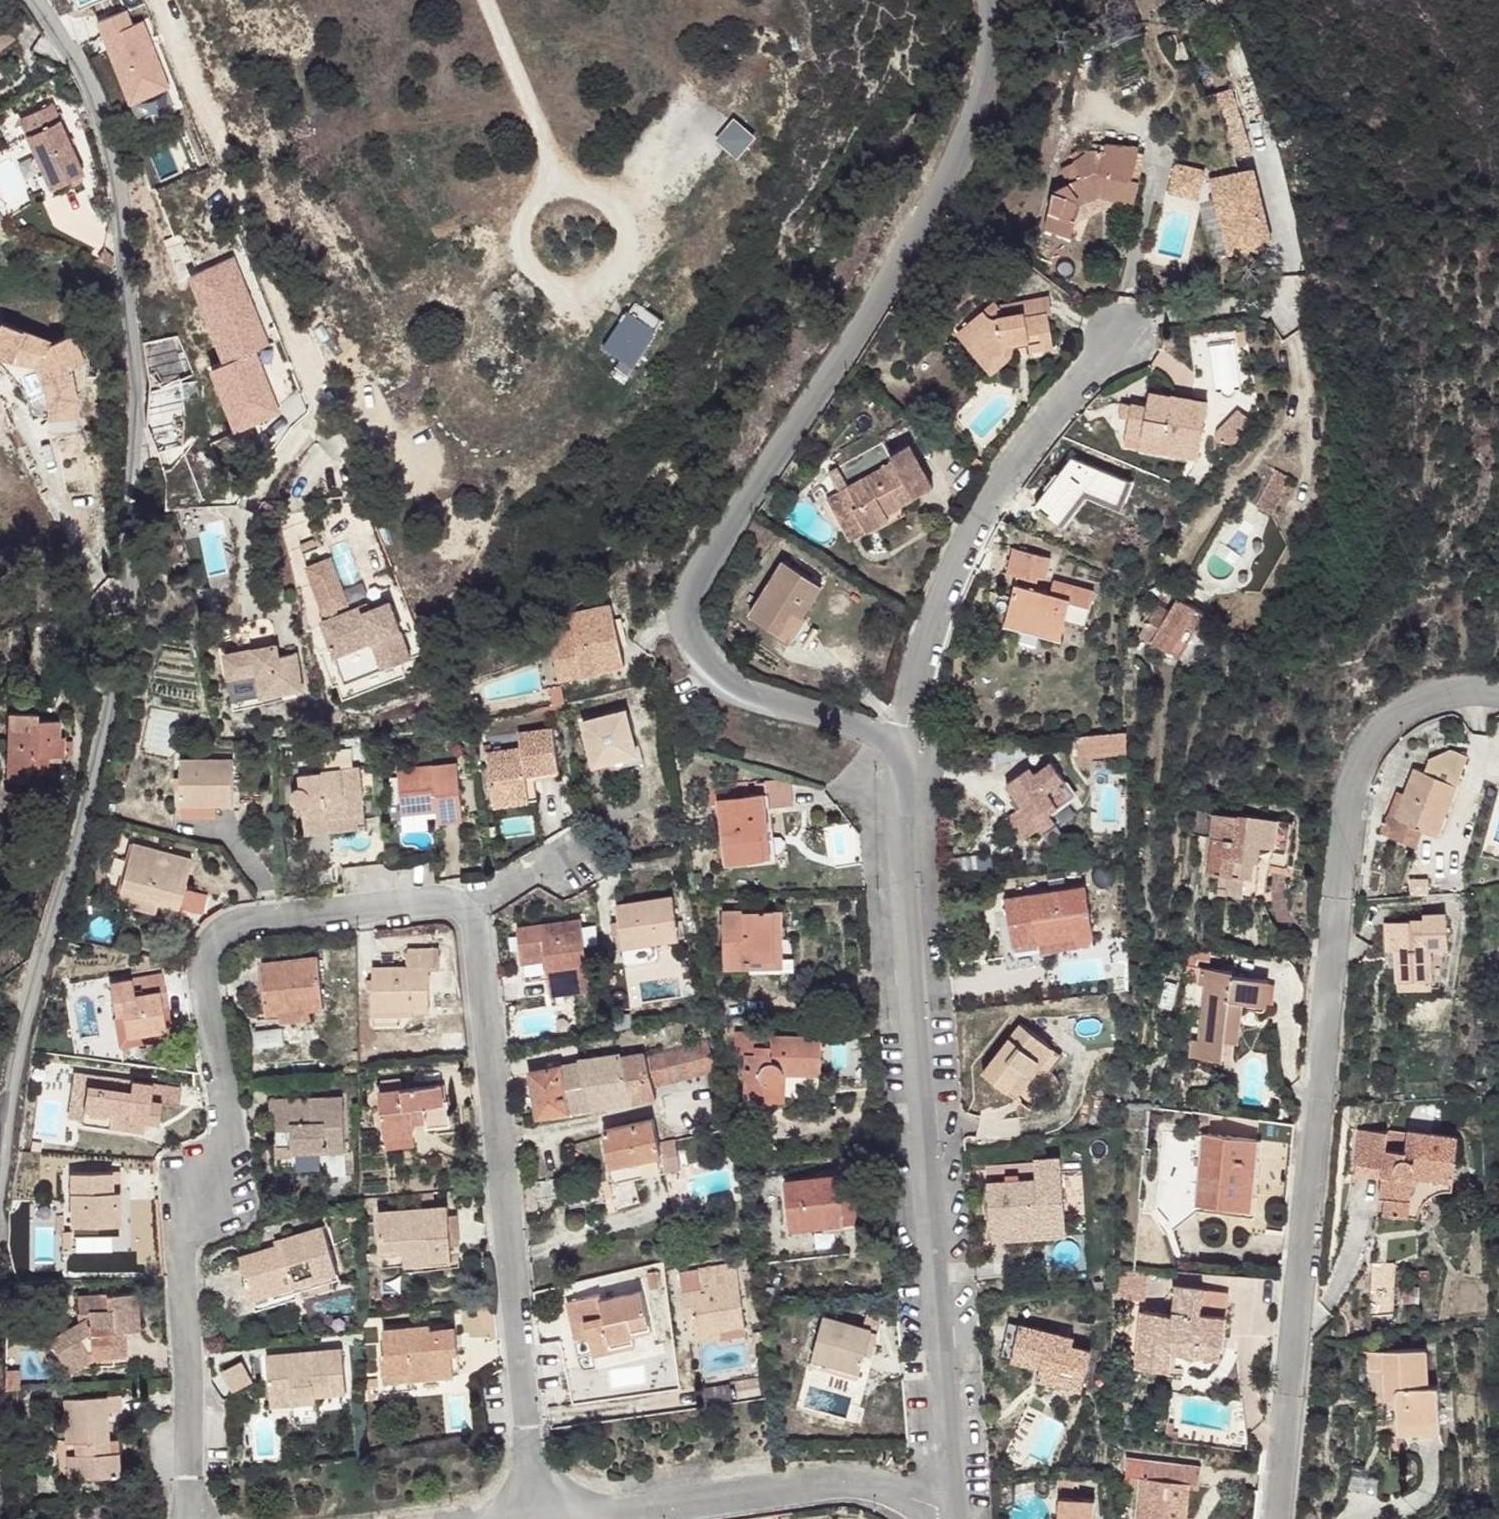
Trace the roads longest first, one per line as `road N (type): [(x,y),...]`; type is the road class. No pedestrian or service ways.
road 1 (residential): [(0,1169),(21,1041),(111,704),(140,467),(119,187),(97,111),(35,0)]
road 2 (unclassified): [(907,777),(875,739),(740,692),(709,667),(689,626),(691,591),(959,157),(988,53),(990,0)]
road 3 (residential): [(1277,1518),(1359,778),(1399,715),(1426,702),(1498,695)]
road 4 (residential): [(187,1518),(184,1253),(229,1136),(199,972),(224,932),(244,923),(438,901),(473,912)]
road 5 (residential): [(954,1516),(901,827),(907,777)]
road 6 (residential): [(473,912),(533,1518)]
road 7 (residential): [(907,777),(931,635),(964,547),(1002,472),(1115,339)]
road 8 (residential): [(954,1516),(903,1490),(846,1480),(569,1518)]
road 9 (residential): [(473,912),(577,843)]

